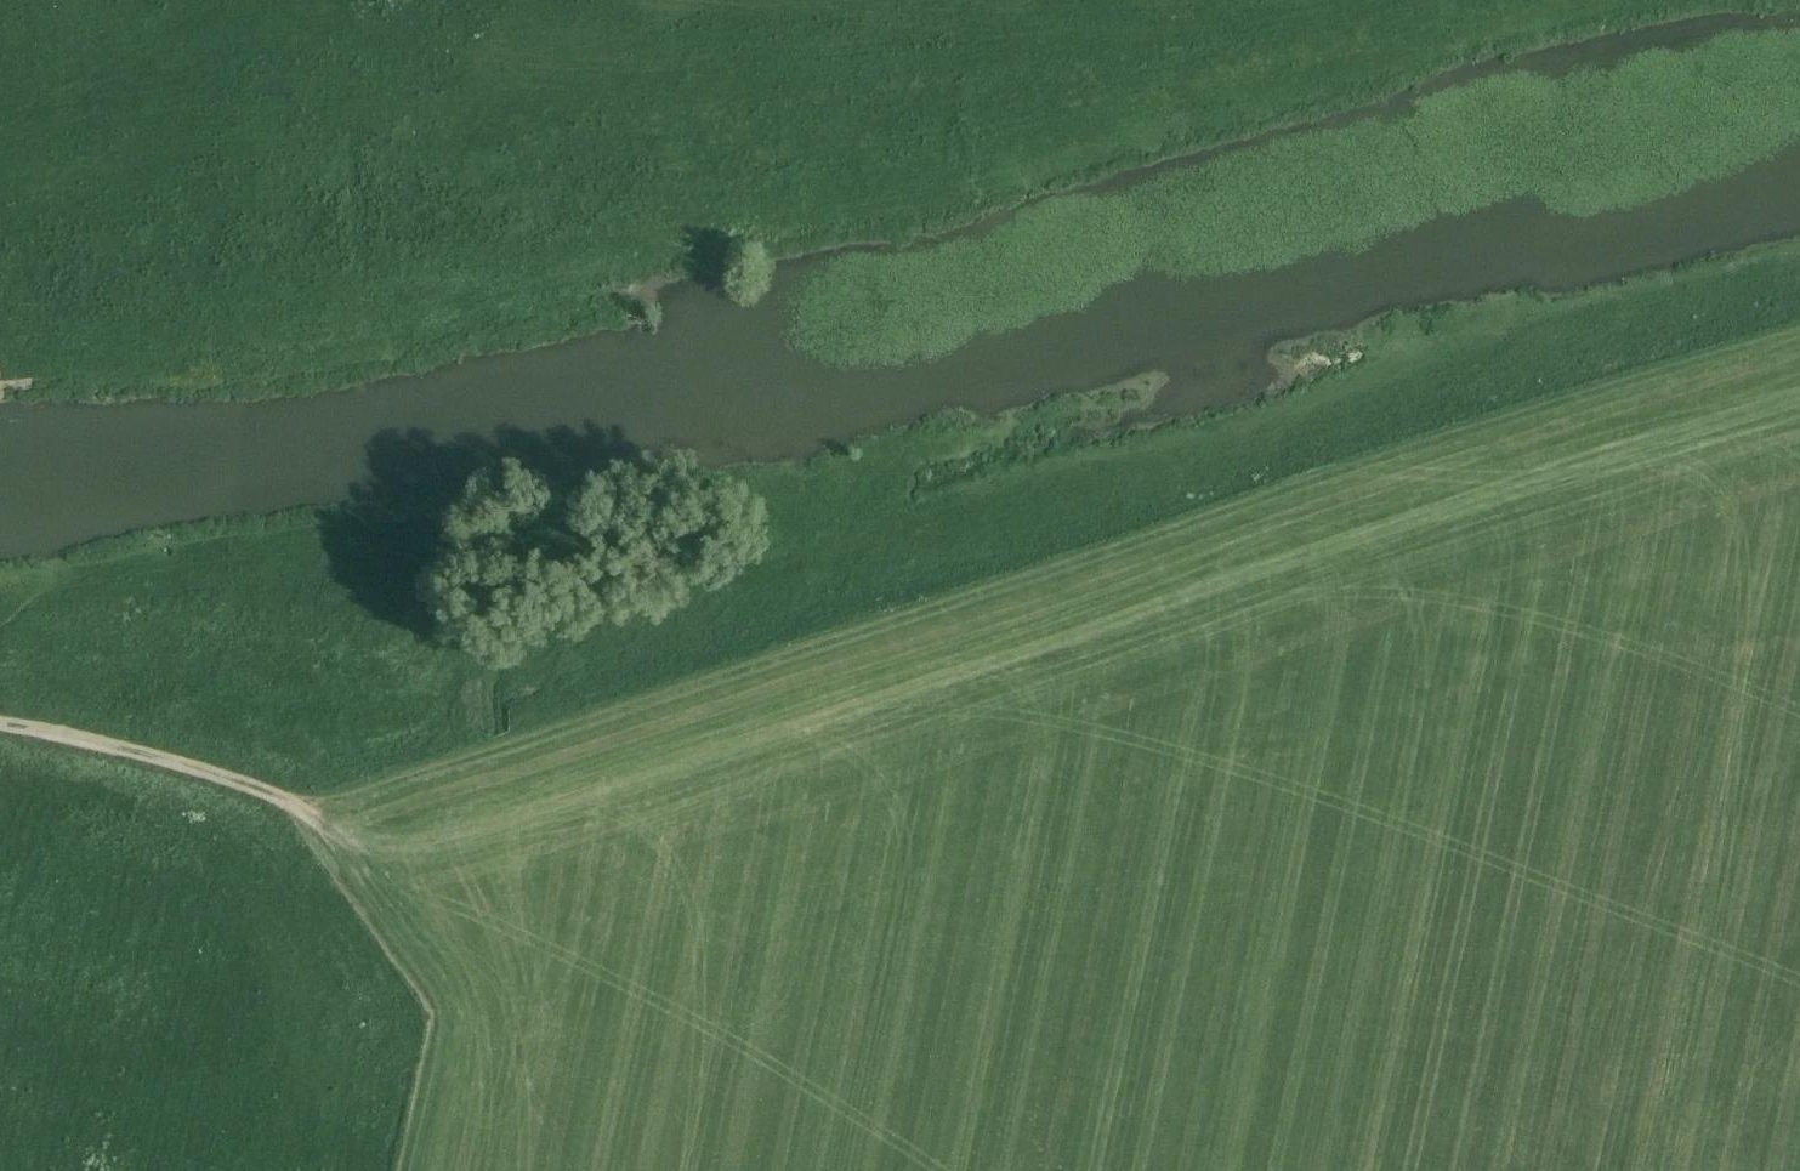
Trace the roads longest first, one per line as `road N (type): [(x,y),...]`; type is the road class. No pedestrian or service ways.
road 1 (track): [(0,723),(212,773),(294,806),(330,840)]

